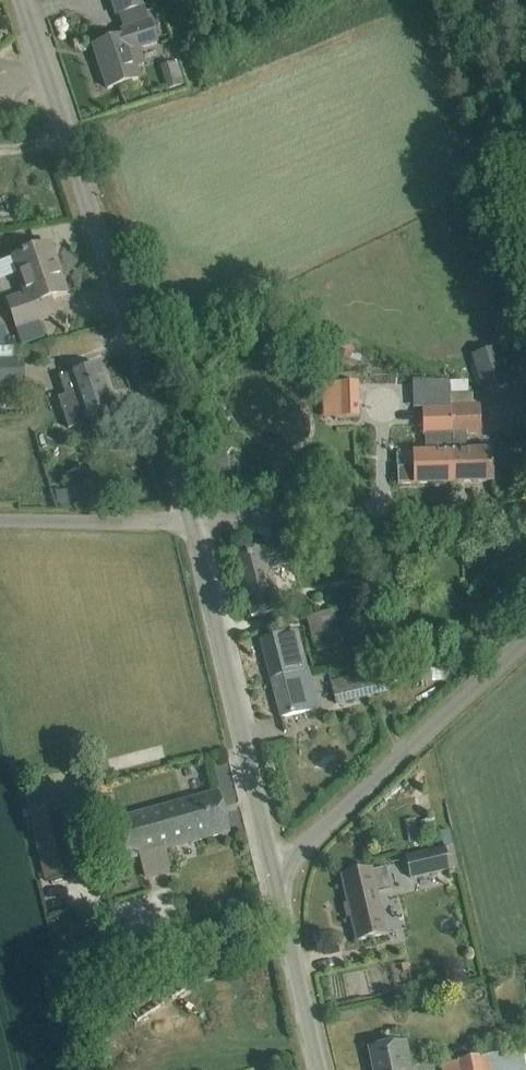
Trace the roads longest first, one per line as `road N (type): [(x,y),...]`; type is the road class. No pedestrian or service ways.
road 1 (unclassified): [(183,517),(20,0)]
road 2 (unclassified): [(271,875),(183,517)]
road 3 (unclassified): [(271,875),(525,639)]
road 4 (unclassified): [(183,517),(525,512)]
road 5 (unclassified): [(315,1069),(271,875)]
road 6 (unclassified): [(0,523),(183,517)]

